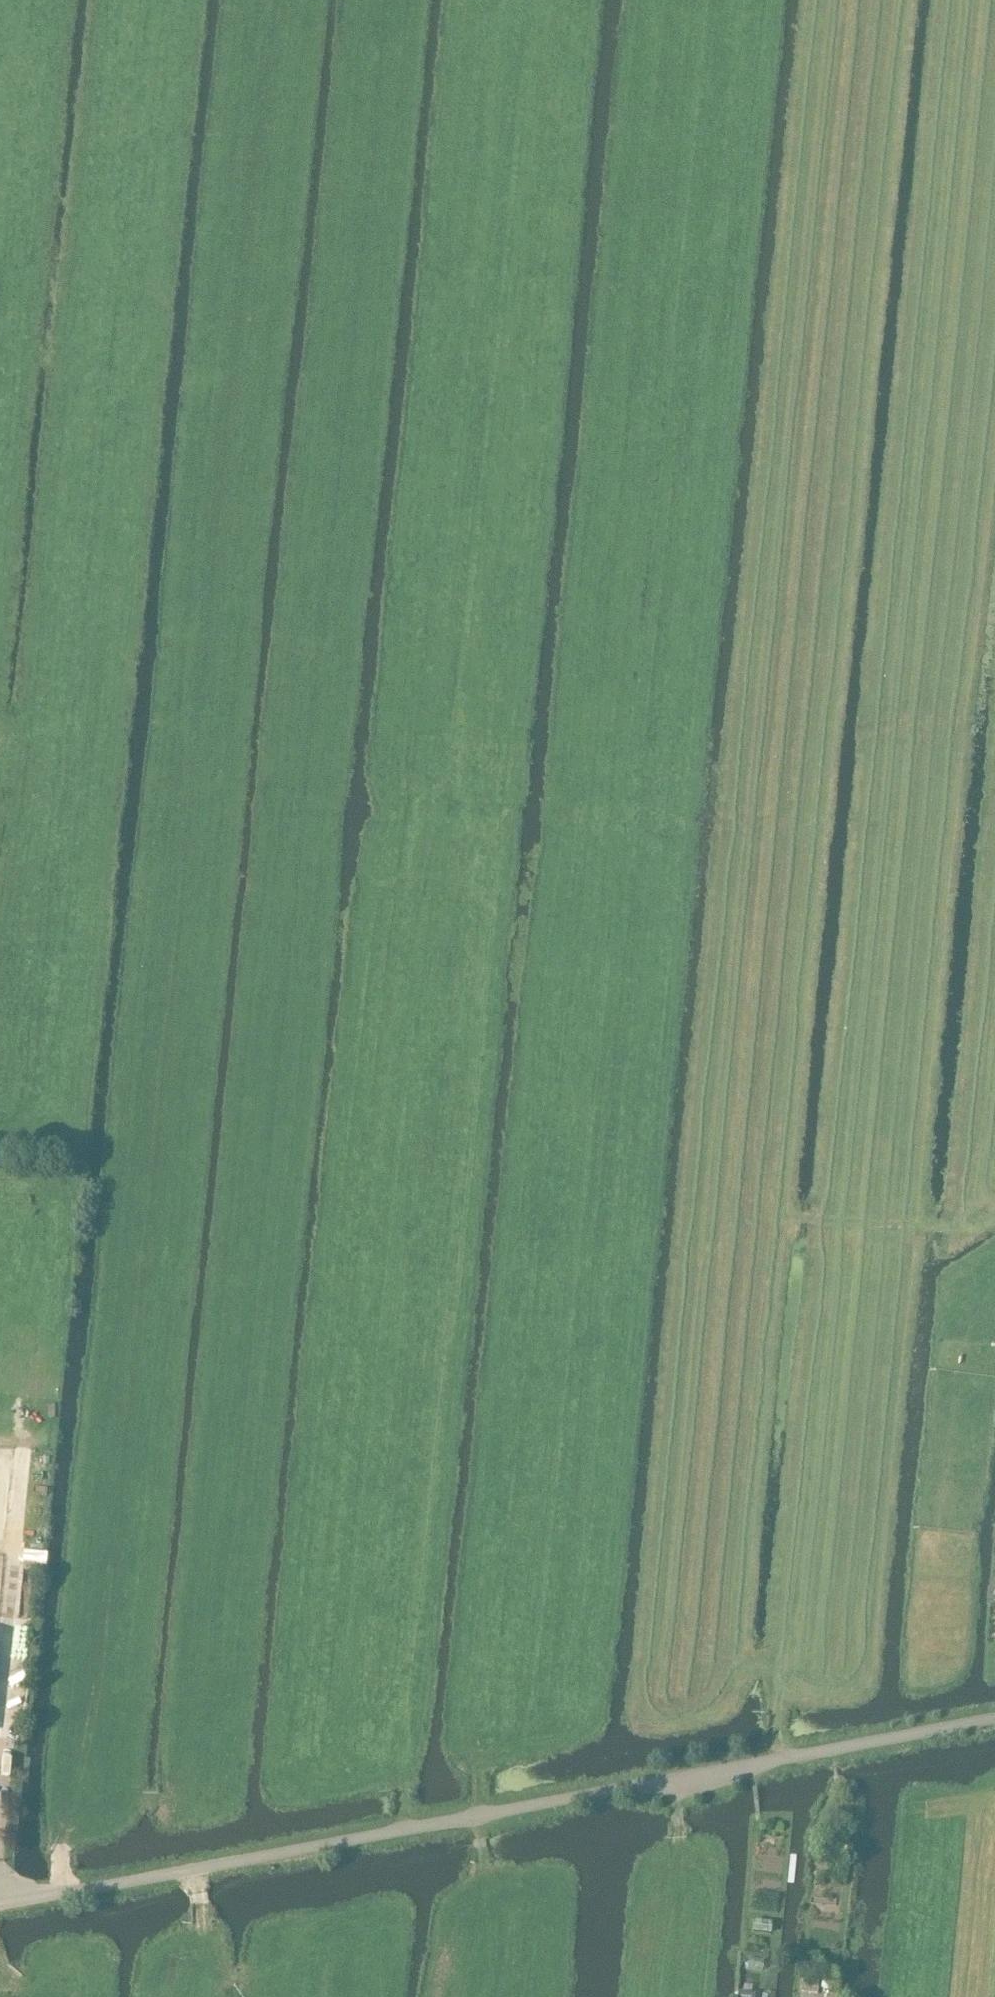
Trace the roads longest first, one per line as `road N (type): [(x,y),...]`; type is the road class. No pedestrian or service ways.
road 1 (unclassified): [(0,1903),(994,1716)]

